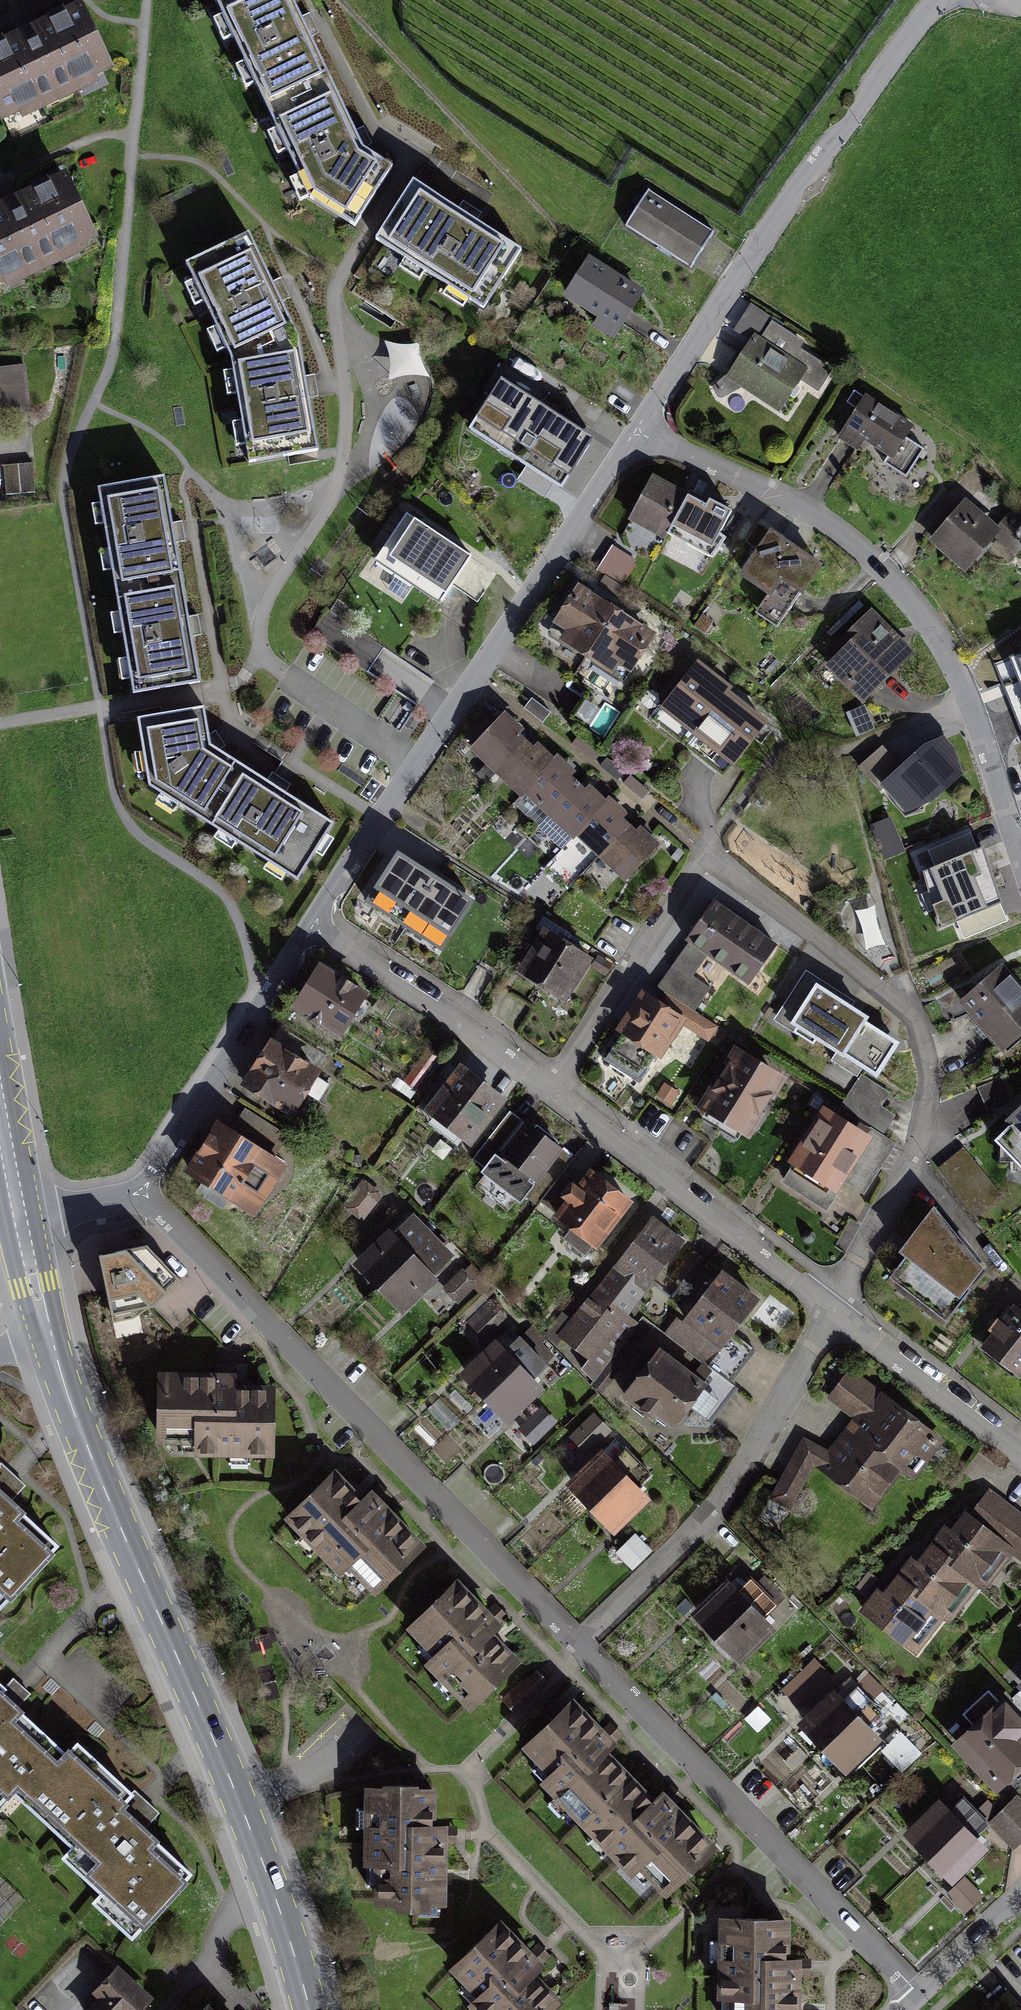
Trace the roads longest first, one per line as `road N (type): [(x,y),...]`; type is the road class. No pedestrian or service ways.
road 1 (residential): [(553,1086),(706,853),(889,992),(927,1032),(928,1109),(914,1160),(835,1310)]
road 2 (secondary): [(309,2009),(281,1907),(116,1517),(49,1333)]
road 3 (residential): [(142,1190),(581,1645)]
road 4 (residential): [(635,430),(807,506),(884,569),(929,624),(968,699),(1020,856)]
road 5 (residential): [(312,928),(635,430)]
road 6 (residential): [(581,1645),(919,1995)]
road 7 (residential): [(835,1310),(735,1489),(581,1645)]
road 8 (residential): [(635,430),(839,130)]
road 9 (residential): [(553,1086),(835,1310)]
road 10 (residential): [(142,1190),(312,928)]
road 11 (residential): [(312,928),(553,1086)]
road 12 (residential): [(835,1310),(1020,1453)]
road 13 (unclassified): [(839,130),(936,0)]
road 14 (residential): [(1020,1899),(919,1995)]
road 15 (residential): [(20,1219),(142,1190)]

